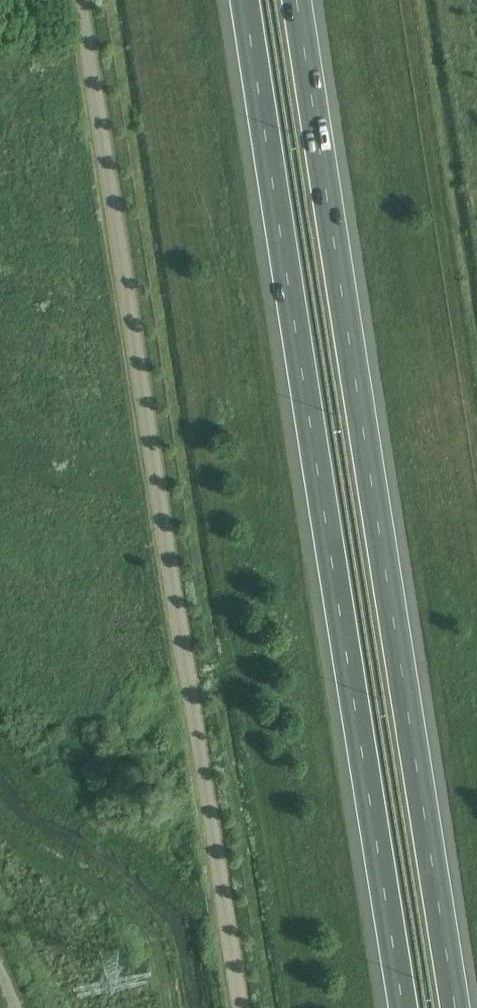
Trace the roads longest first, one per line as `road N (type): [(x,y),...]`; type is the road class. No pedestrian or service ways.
road 1 (unclassified): [(240,1007),(81,0)]
road 2 (motorway): [(455,1007),(300,0)]
road 3 (motorway): [(248,0),(403,1007)]

